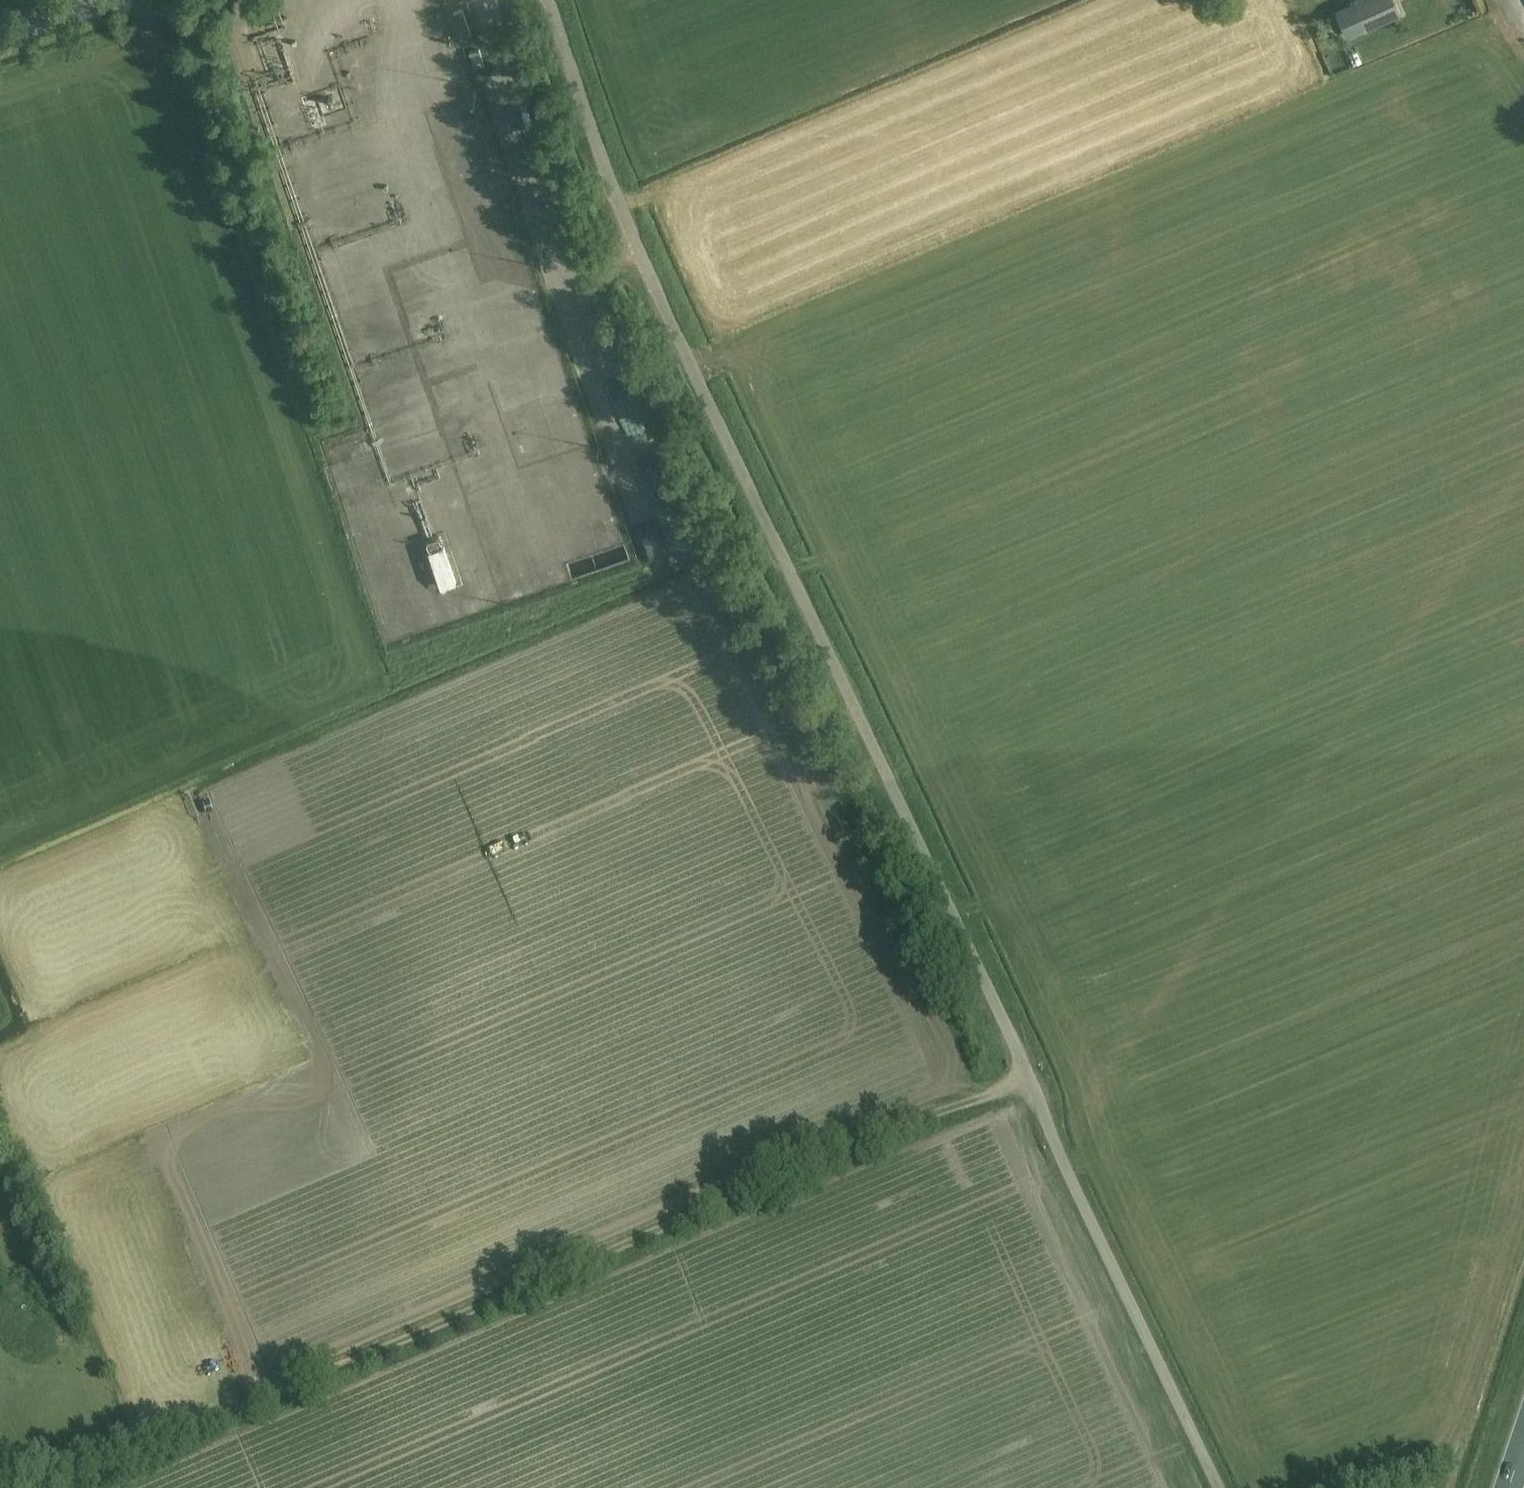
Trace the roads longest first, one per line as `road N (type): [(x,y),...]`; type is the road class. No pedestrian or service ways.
road 1 (unclassified): [(1029,1076),(649,268),(547,0)]
road 2 (tertiary): [(0,42),(130,0)]

